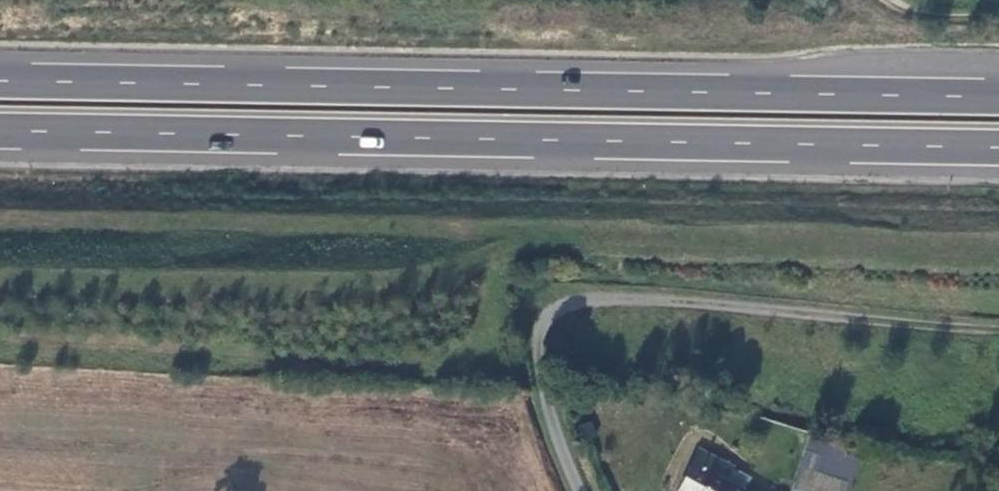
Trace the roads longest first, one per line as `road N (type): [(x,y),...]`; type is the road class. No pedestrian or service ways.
road 1 (trunk): [(998,96),(0,80)]
road 2 (trunk): [(0,133),(998,148)]

